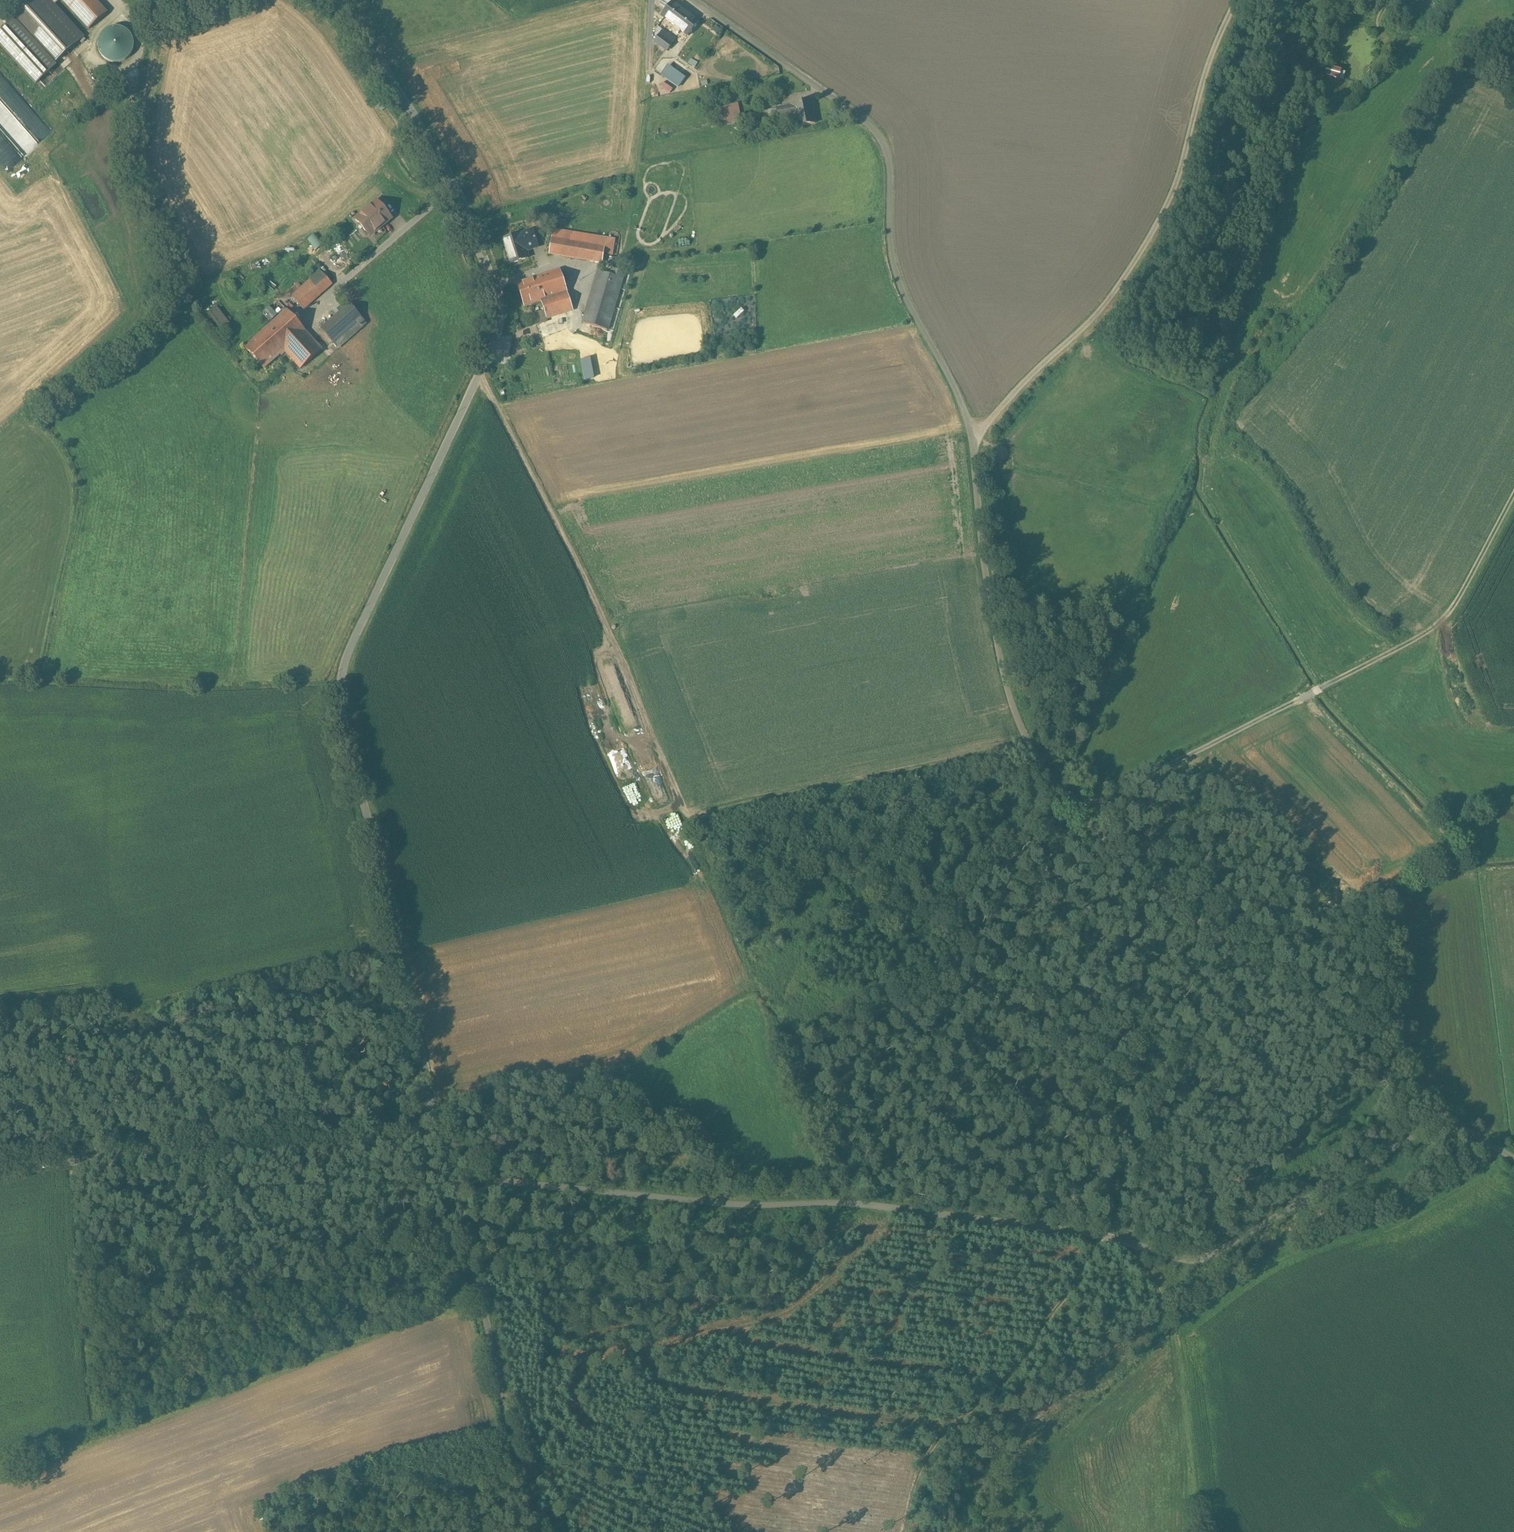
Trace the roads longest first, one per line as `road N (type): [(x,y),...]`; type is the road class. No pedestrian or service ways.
road 1 (unclassified): [(1448,1115),(1204,927),(1079,814),(1028,742),(987,589),(964,413),(895,271),(883,143),(692,0)]
road 2 (unclassified): [(434,1108),(346,714),(352,651),(487,355),(499,296),(464,185),(362,28),(329,0)]
road 3 (unclassified): [(1448,1115),(1200,1260),(1104,1236),(852,1202),(730,1204),(448,1166)]
road 4 (track): [(1513,498),(1452,615),(1079,814)]
road 5 (track): [(1238,0),(1141,256),(1093,320),(971,440)]
road 6 (unclassified): [(399,1156),(347,1146),(0,1176)]
road 7 (unclassified): [(532,1531),(448,1166)]
road 8 (track): [(651,0),(630,229),(618,259)]
road 9 (track): [(595,0),(382,58)]

